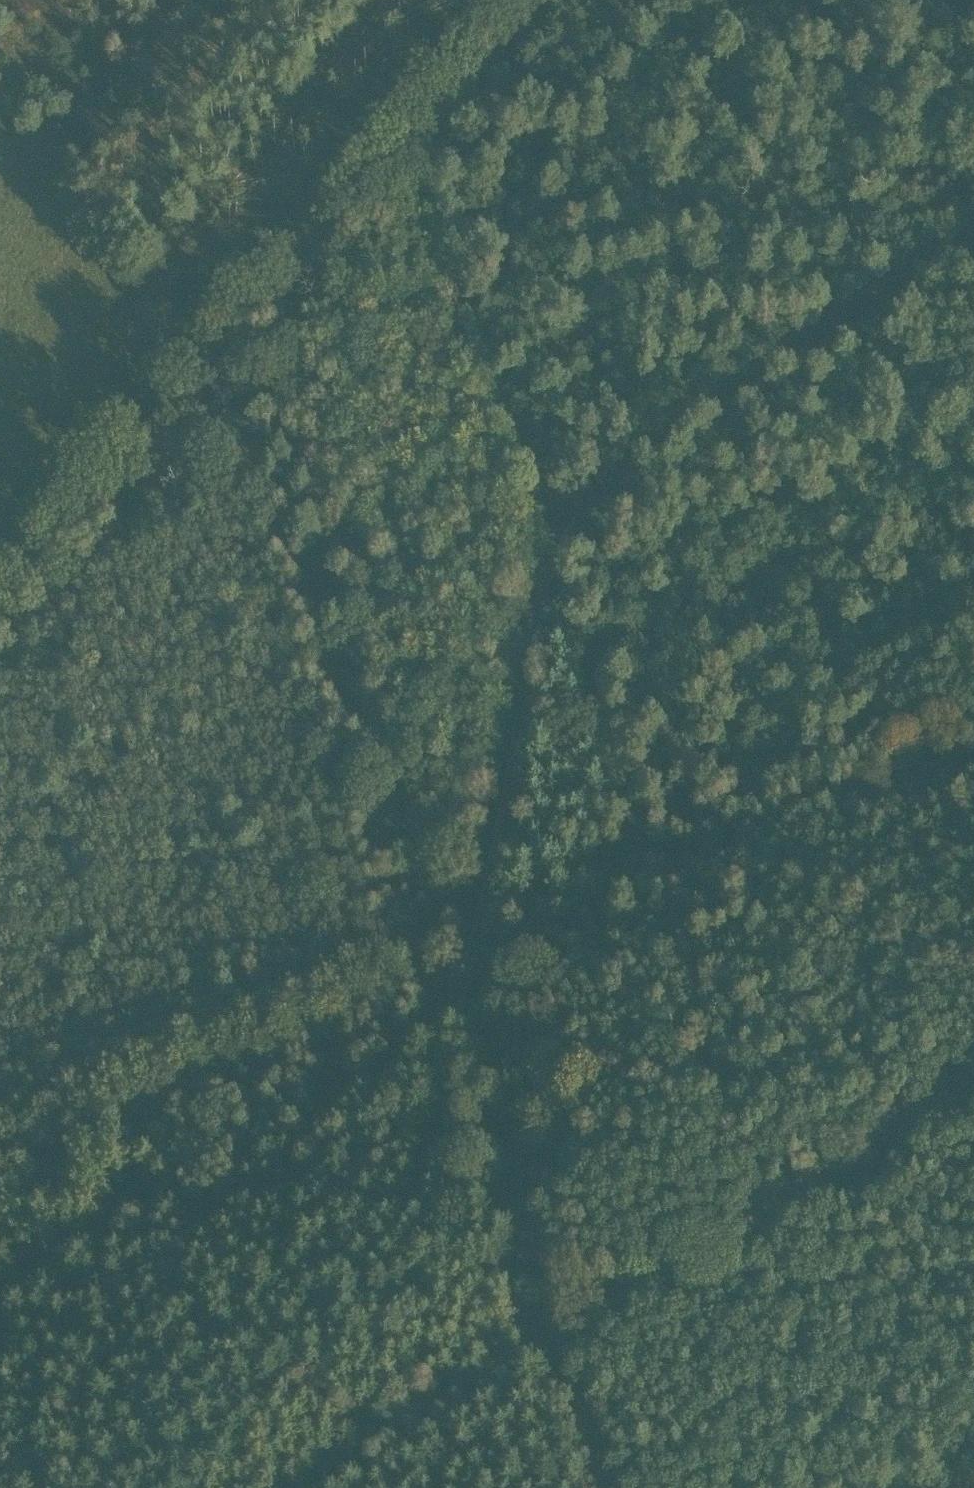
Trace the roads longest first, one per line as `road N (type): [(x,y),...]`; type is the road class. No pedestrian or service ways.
road 1 (track): [(973,246),(586,490),(542,545),(485,925),(428,991),(257,1067),(0,1209)]
road 2 (track): [(543,0),(0,612)]
road 3 (track): [(973,738),(807,827),(428,991)]
road 4 (track): [(973,1116),(590,1347)]
road 5 (track): [(376,1487),(590,1347)]
road 6 (track): [(603,1487),(576,1401),(590,1347)]

